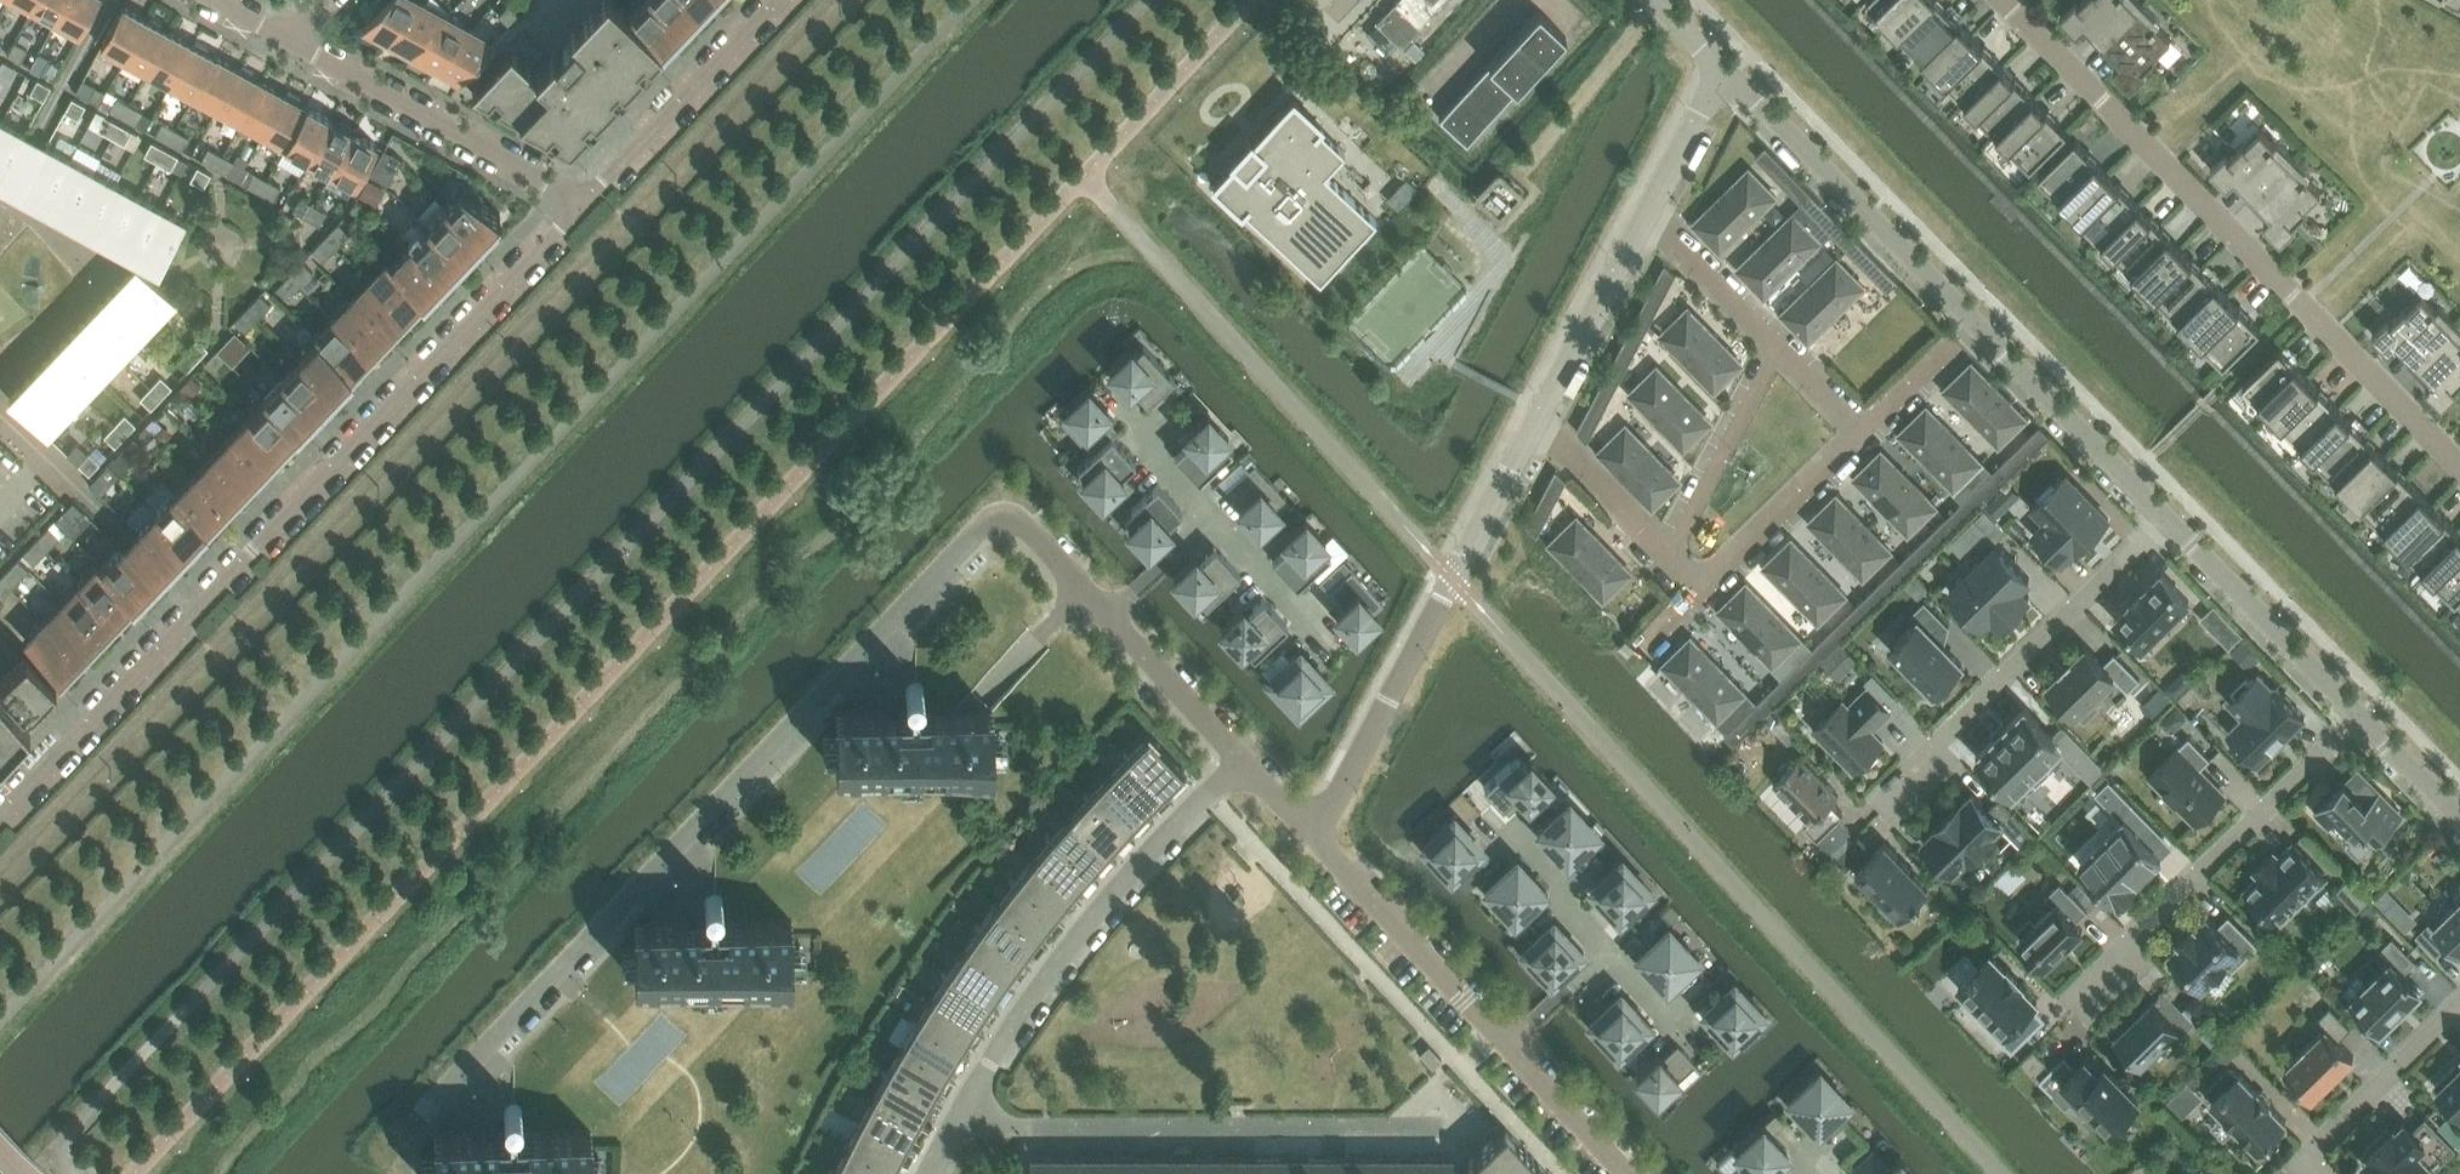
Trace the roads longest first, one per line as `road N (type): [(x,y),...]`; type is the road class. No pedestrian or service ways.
road 1 (residential): [(425,1116),(971,539),(994,529),(1026,532),(1108,618)]
road 2 (residential): [(2005,0),(2459,465)]
road 3 (residential): [(1722,72),(2166,518)]
road 4 (residential): [(203,604),(580,207)]
road 5 (residential): [(964,1114),(1025,1129),(1435,1128)]
road 6 (residential): [(1535,424),(1315,840)]
road 7 (residential): [(1243,766),(1121,886),(1046,984),(964,1114)]
road 8 (residential): [(1875,800),(2166,518)]
road 9 (residential): [(2358,718),(2074,997)]
road 10 (residential): [(580,207),(550,182),(287,40)]
road 11 (residential): [(0,815),(203,604)]
road 12 (residential): [(778,0),(580,207)]
road 13 (residential): [(1315,840),(1510,1046)]
road 14 (residential): [(2166,518),(2358,718)]
road 15 (residential): [(1648,213),(1535,424)]
road 16 (residential): [(203,604),(31,447)]
road 17 (residential): [(1673,557),(1778,352)]
road 18 (residential): [(2459,1003),(2298,1160)]
road 19 (residential): [(1700,586),(1859,432)]
road 20 (residential): [(1108,618),(1243,766)]
road 21 (residential): [(1535,424),(1673,557)]
road 22 (residential): [(1648,213),(1778,352)]
road 23 (residential): [(1510,1046),(1627,1173)]
road 24 (residential): [(1722,72),(1648,213)]
road 25 (residential): [(2358,718),(2459,821)]
road 26 (residential): [(1108,618),(1209,520)]
road 27 (residential): [(1607,950),(1510,1046)]
road 28 (residential): [(1859,432),(1950,343)]

